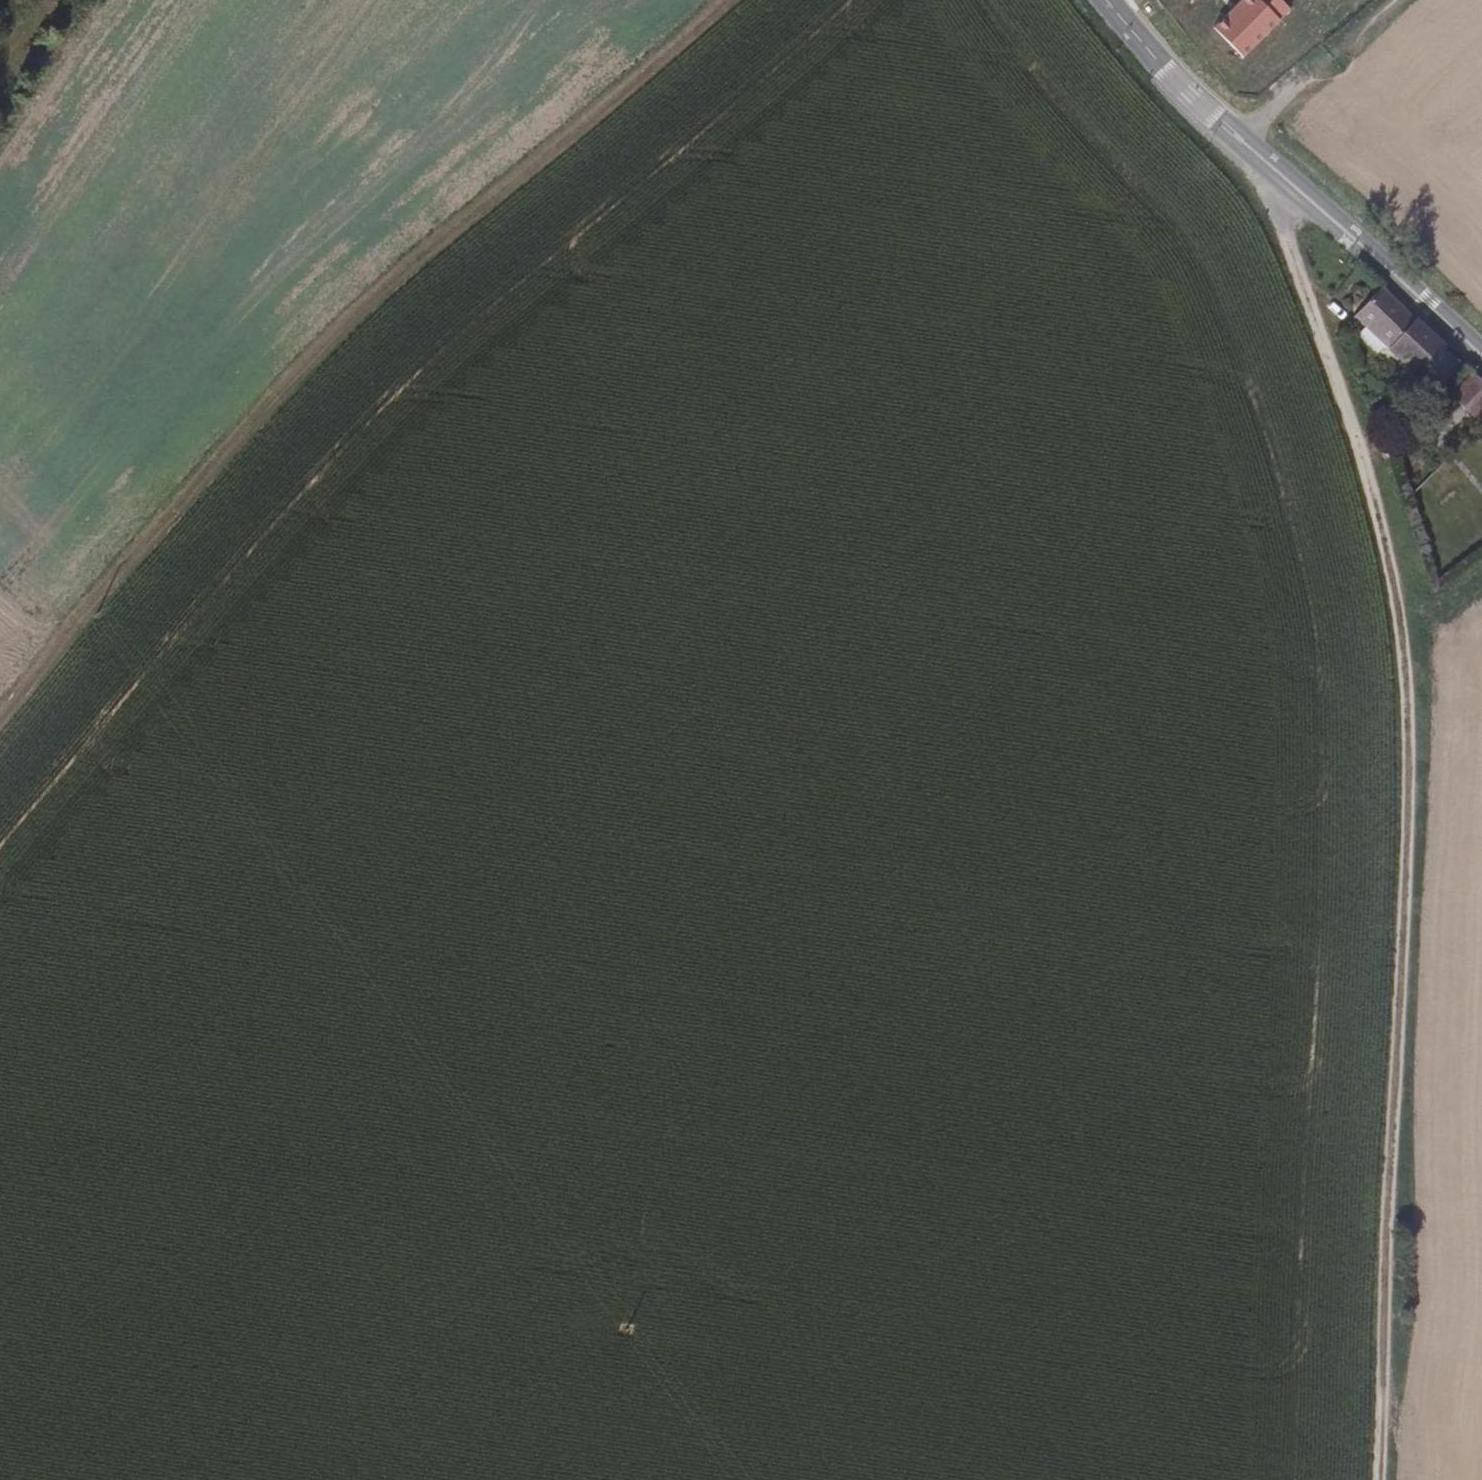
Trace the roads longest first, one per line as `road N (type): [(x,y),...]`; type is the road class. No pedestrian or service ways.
road 1 (track): [(1317,74),(1239,140),(1283,221),(1367,460),(1407,661),(1409,774),(1377,1479)]
road 2 (track): [(0,716),(384,293),(724,0)]
road 3 (tertiary): [(1107,0),(1189,96),(1481,355)]

